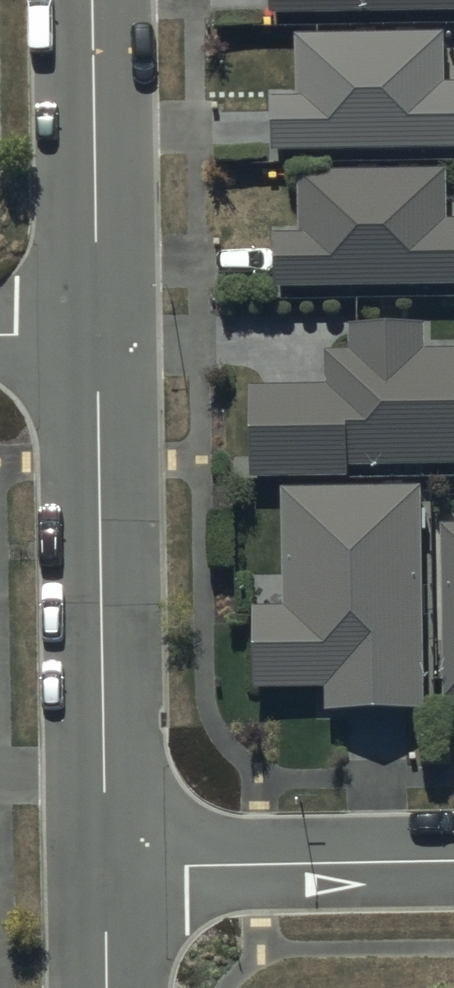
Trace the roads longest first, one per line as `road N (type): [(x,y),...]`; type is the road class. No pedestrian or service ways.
road 1 (residential): [(100,334),(108,870)]
road 2 (residential): [(453,864),(108,870)]
road 3 (residential): [(93,0),(100,334)]

